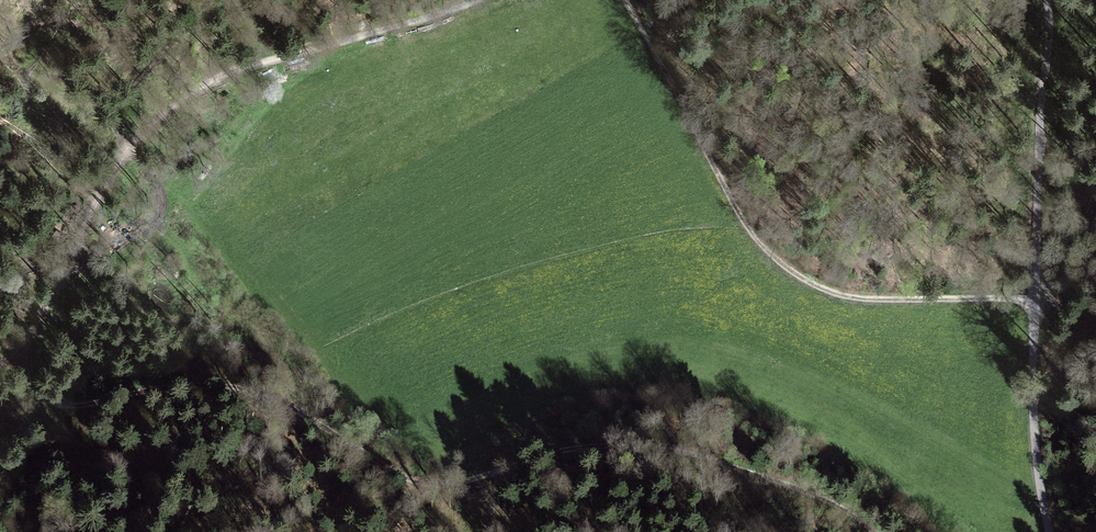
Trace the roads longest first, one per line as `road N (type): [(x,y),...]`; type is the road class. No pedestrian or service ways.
road 1 (track): [(873,531),(808,492),(670,450),(620,444),(552,451),(449,487),(423,487),(404,482),(322,421),(238,386),(179,383),(51,405),(28,373),(32,334)]
road 2 (track): [(627,0),(746,221),(781,260),(841,291),(1048,294),(1079,276),(1095,225)]
road 3 (unclassified): [(1050,531),(1025,370),(1048,0)]
road 4 (track): [(126,143),(218,77),(475,0)]
road 5 (track): [(32,334),(126,143)]
road 6 (track): [(126,143),(120,105),(203,0)]

